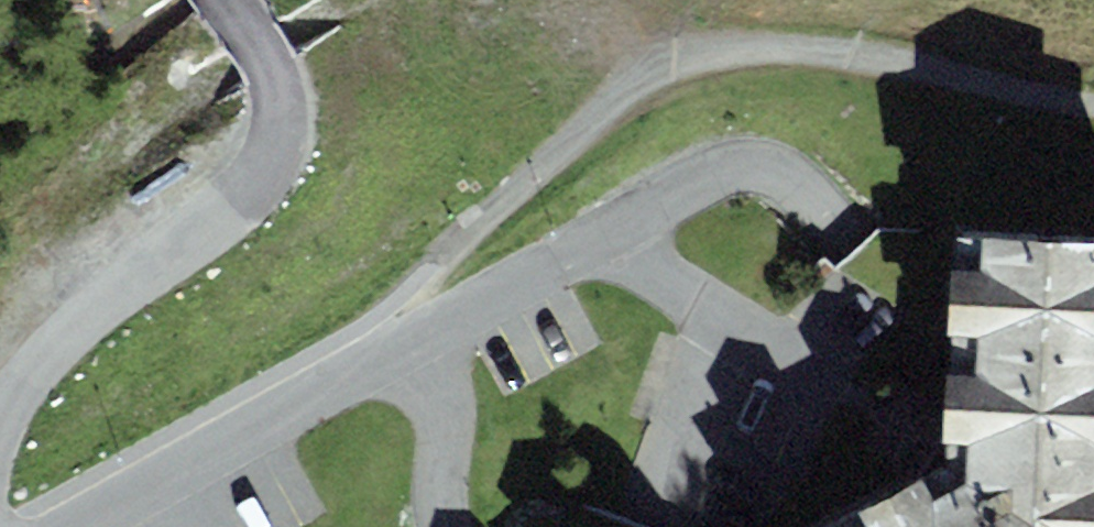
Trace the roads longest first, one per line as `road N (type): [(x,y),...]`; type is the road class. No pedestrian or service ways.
road 1 (track): [(1093,108),(819,52),(757,50),(658,69),(622,91),(443,265),(408,340)]
road 2 (residential): [(77,526),(723,171)]

